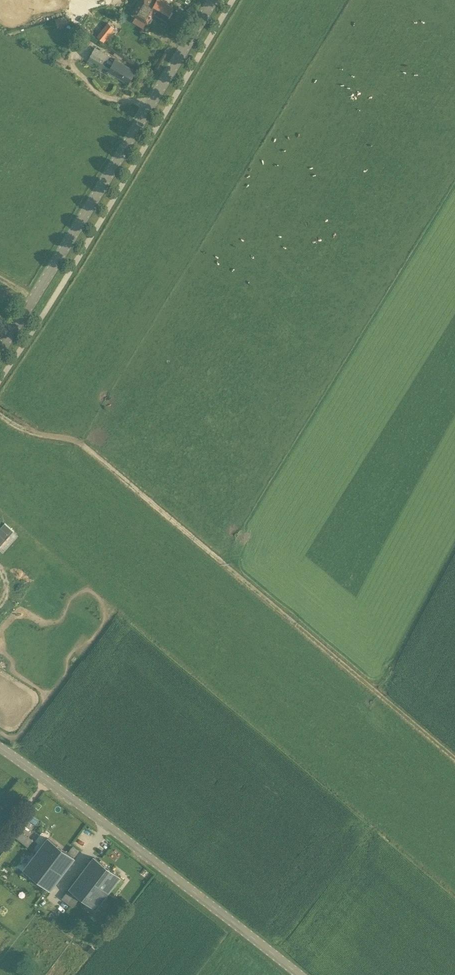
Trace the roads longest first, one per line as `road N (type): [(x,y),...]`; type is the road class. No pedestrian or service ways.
road 1 (track): [(454,757),(81,442),(22,429),(0,415)]
road 2 (tertiary): [(214,0),(0,347)]
road 3 (tertiary): [(303,974),(0,747)]

